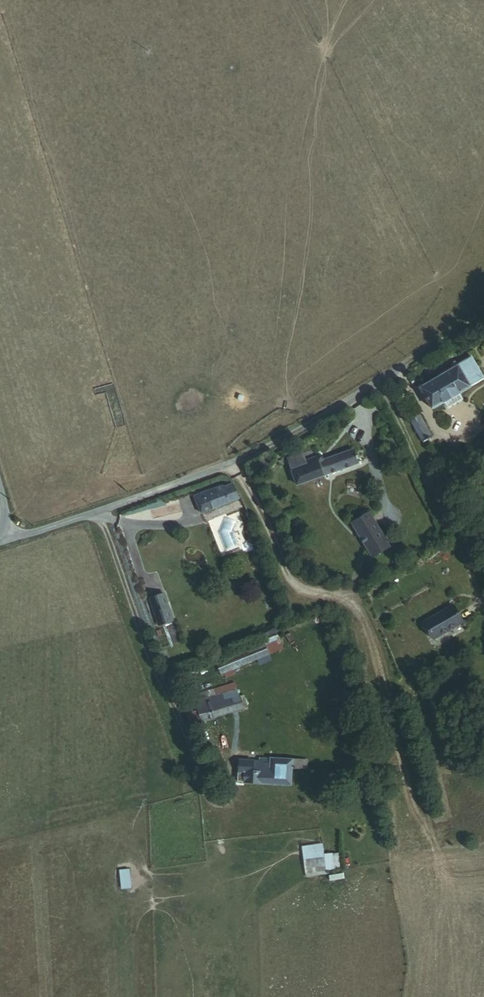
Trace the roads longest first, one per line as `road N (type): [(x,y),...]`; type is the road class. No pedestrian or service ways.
road 1 (unclassified): [(9,539),(236,464),(432,348)]
road 2 (track): [(483,837),(452,840),(435,835),(427,822),(384,673),(345,600)]

